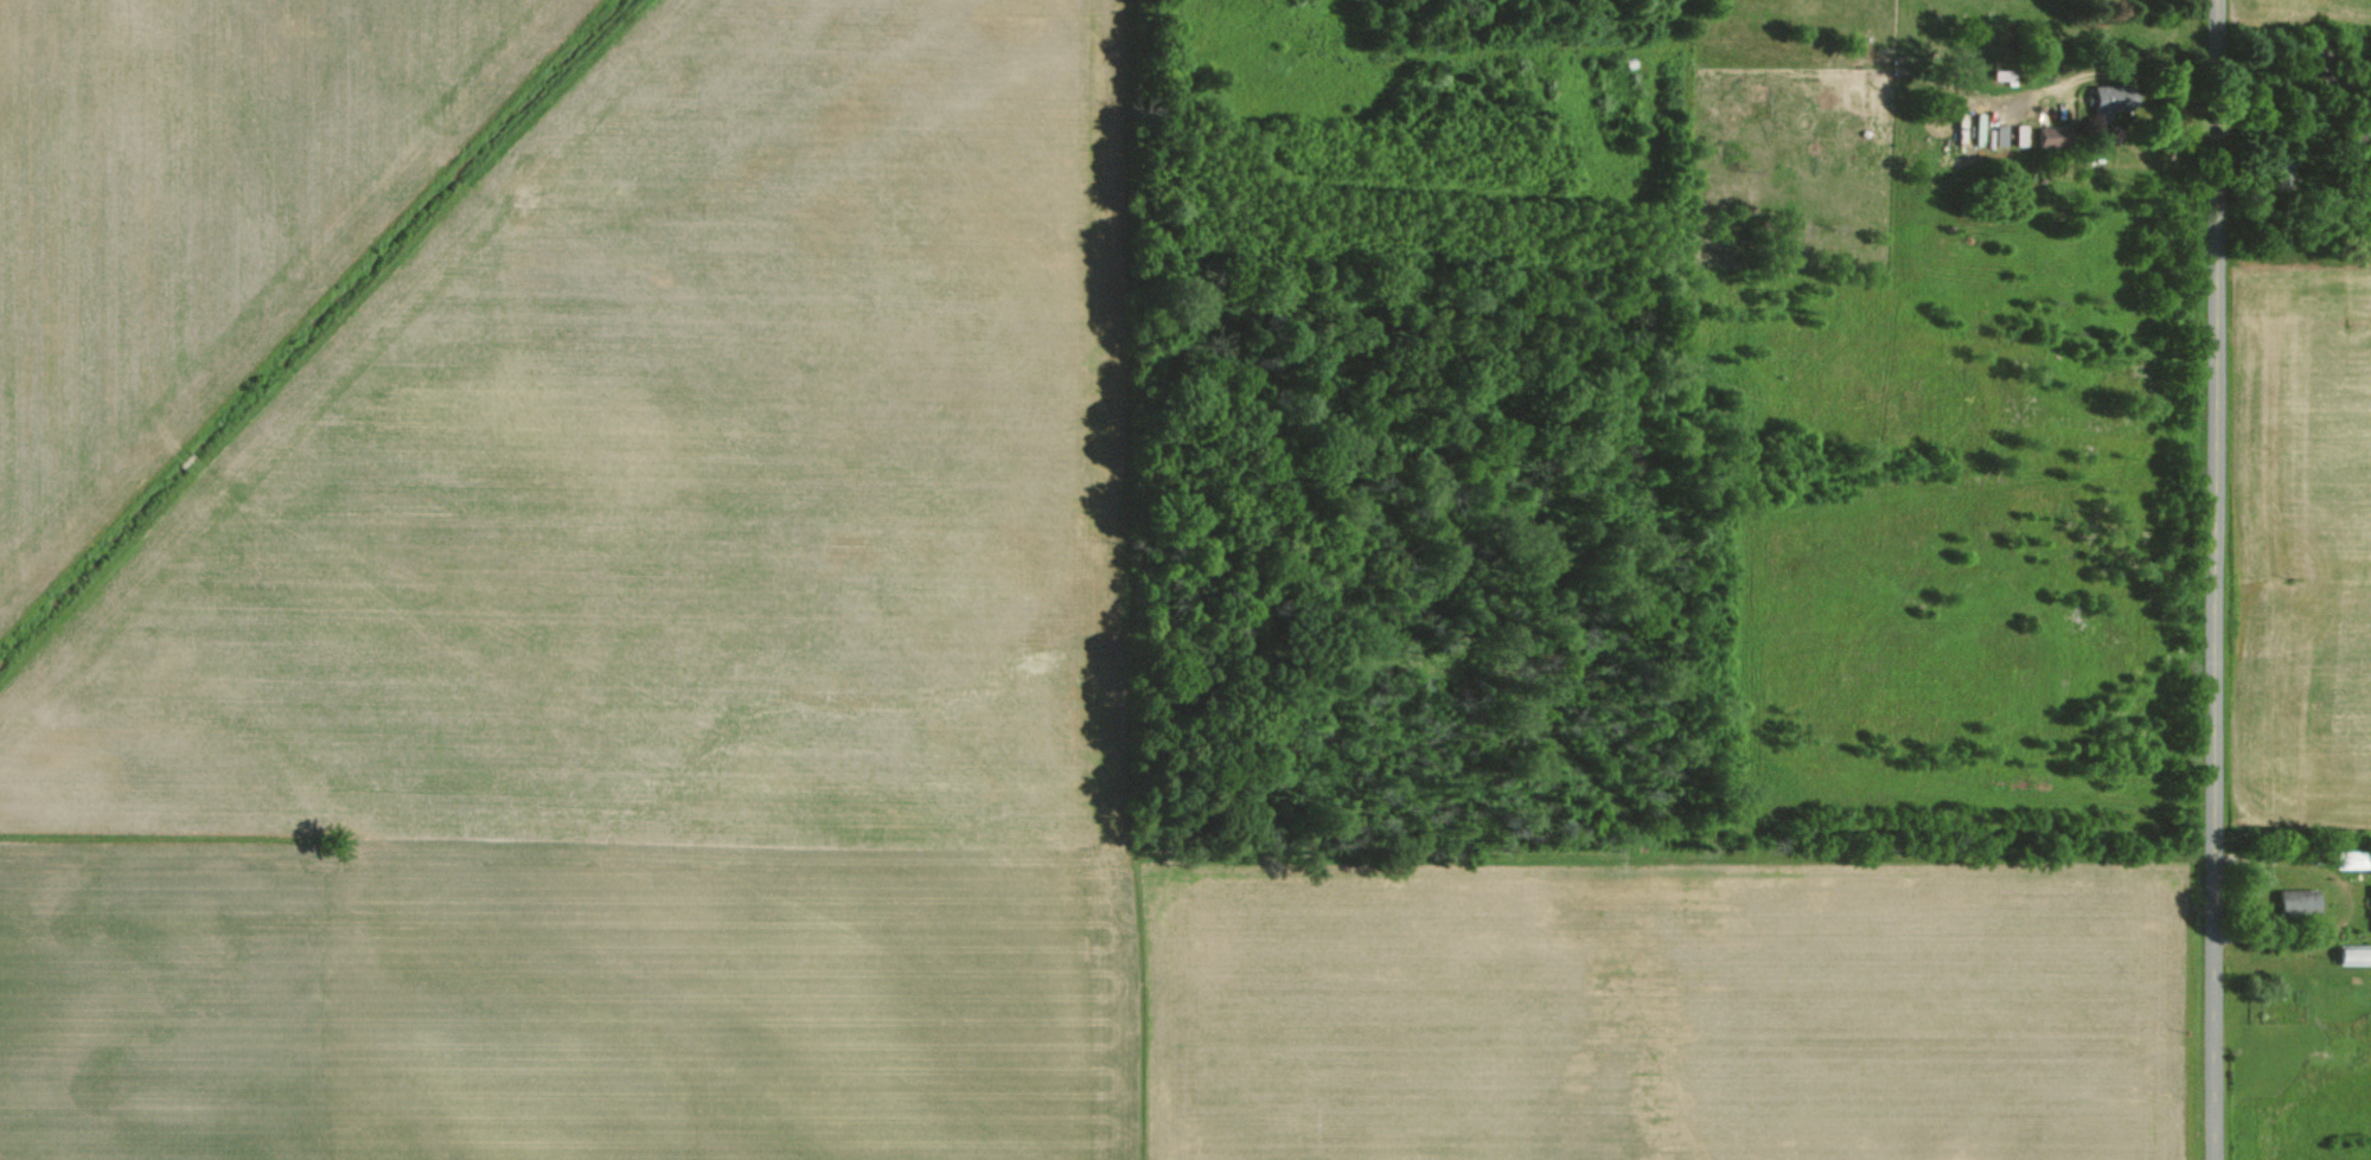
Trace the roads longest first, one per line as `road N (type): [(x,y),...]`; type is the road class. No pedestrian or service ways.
road 1 (residential): [(2225,1159),(2224,0)]

